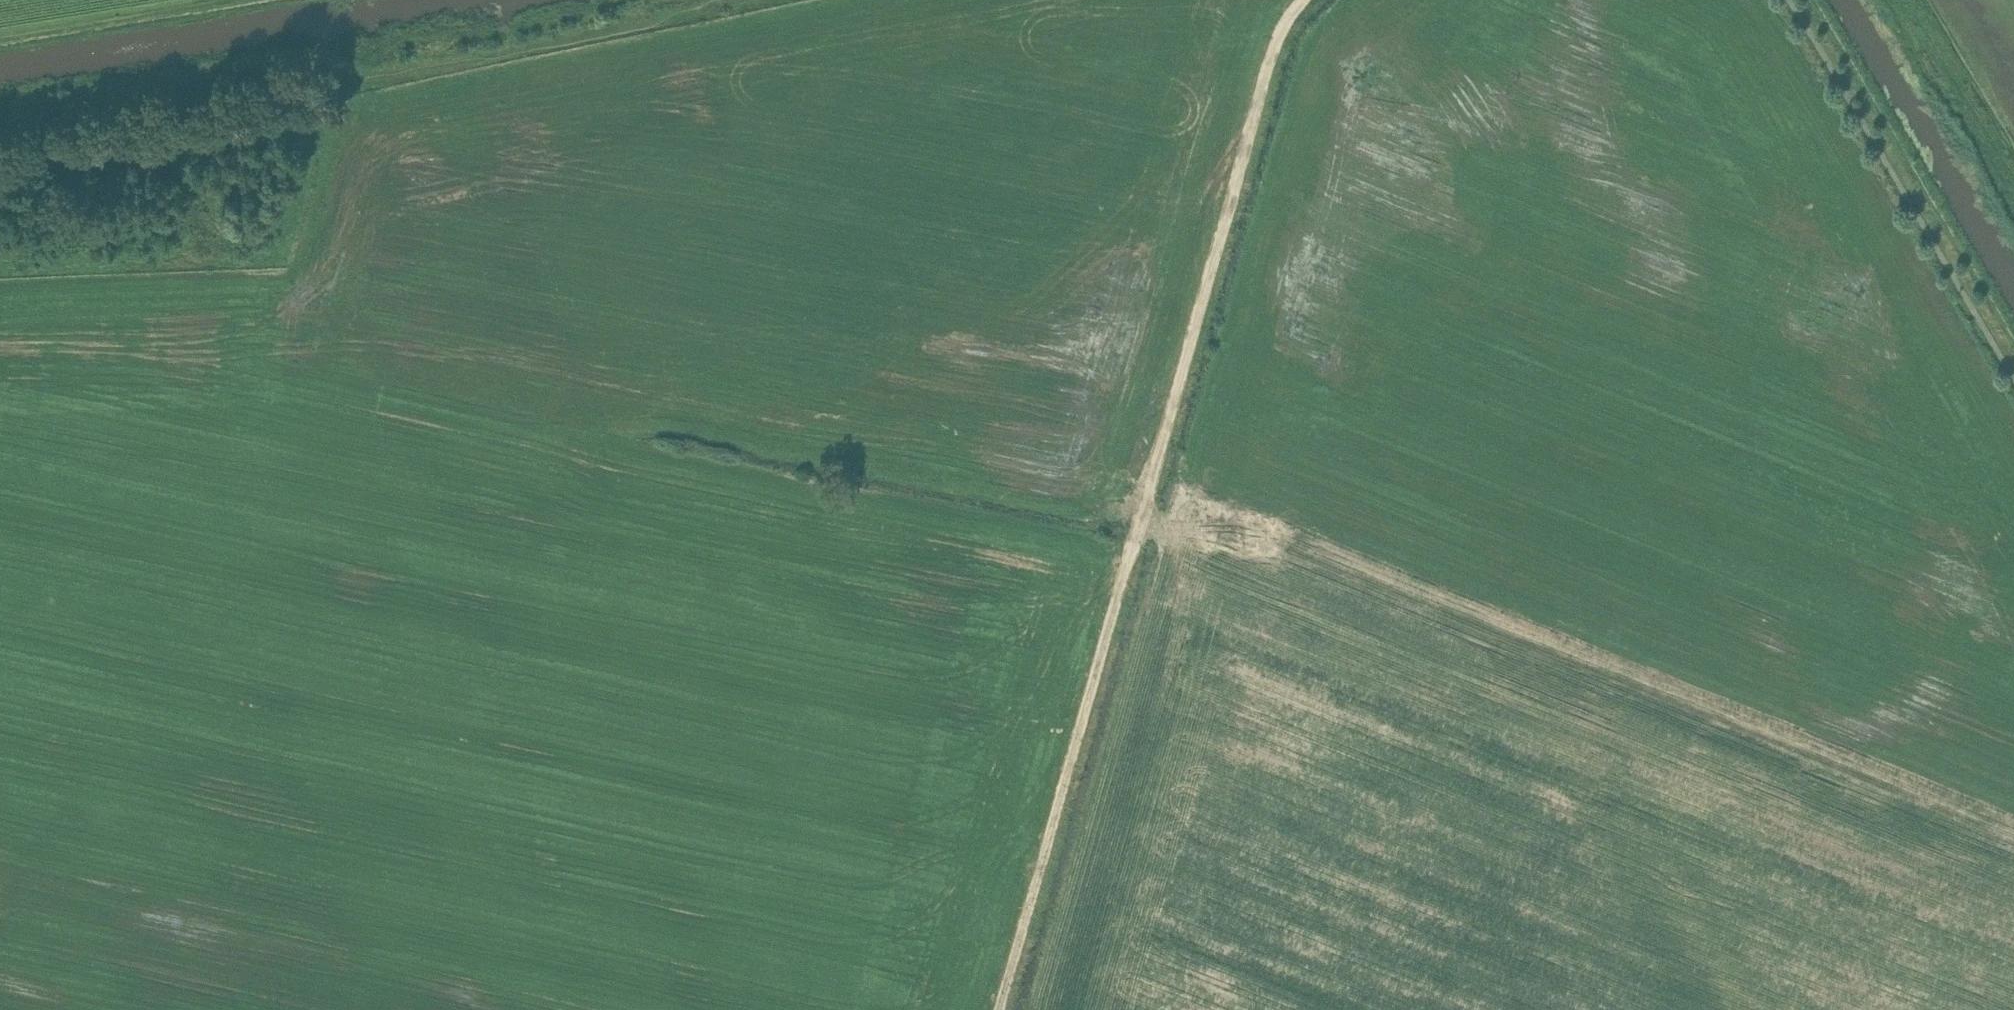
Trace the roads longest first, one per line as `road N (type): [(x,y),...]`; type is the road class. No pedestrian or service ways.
road 1 (track): [(997,1009),(1273,46),(1301,0)]

